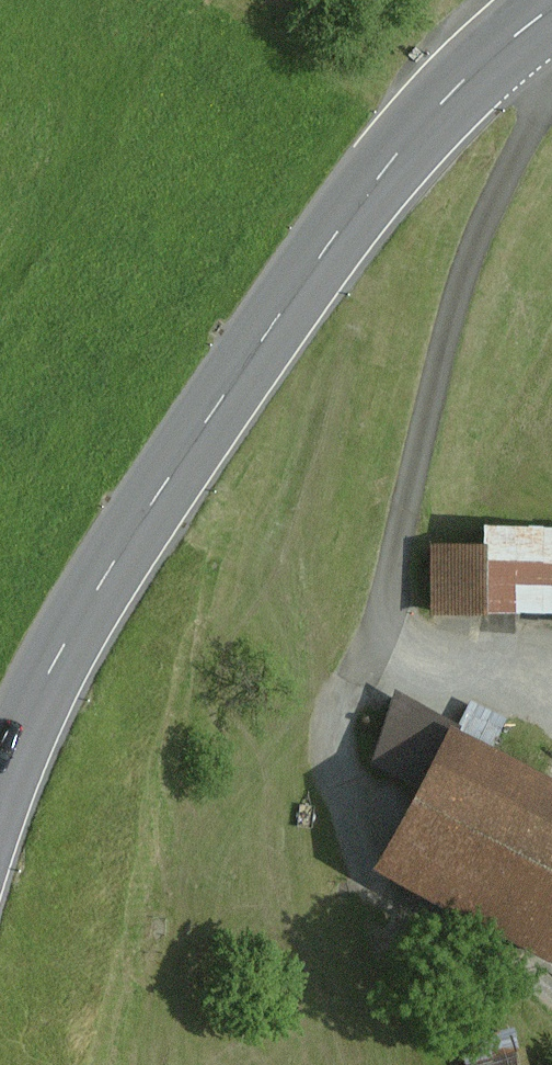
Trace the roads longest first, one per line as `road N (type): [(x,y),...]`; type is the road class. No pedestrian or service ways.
road 1 (track): [(551,44),(498,181),(422,434),(379,623),(343,683),(333,776),(351,841),(375,879),(551,1003)]
road 2 (primary): [(0,781),(30,705),(98,590),(360,207),(469,78),(551,16)]

